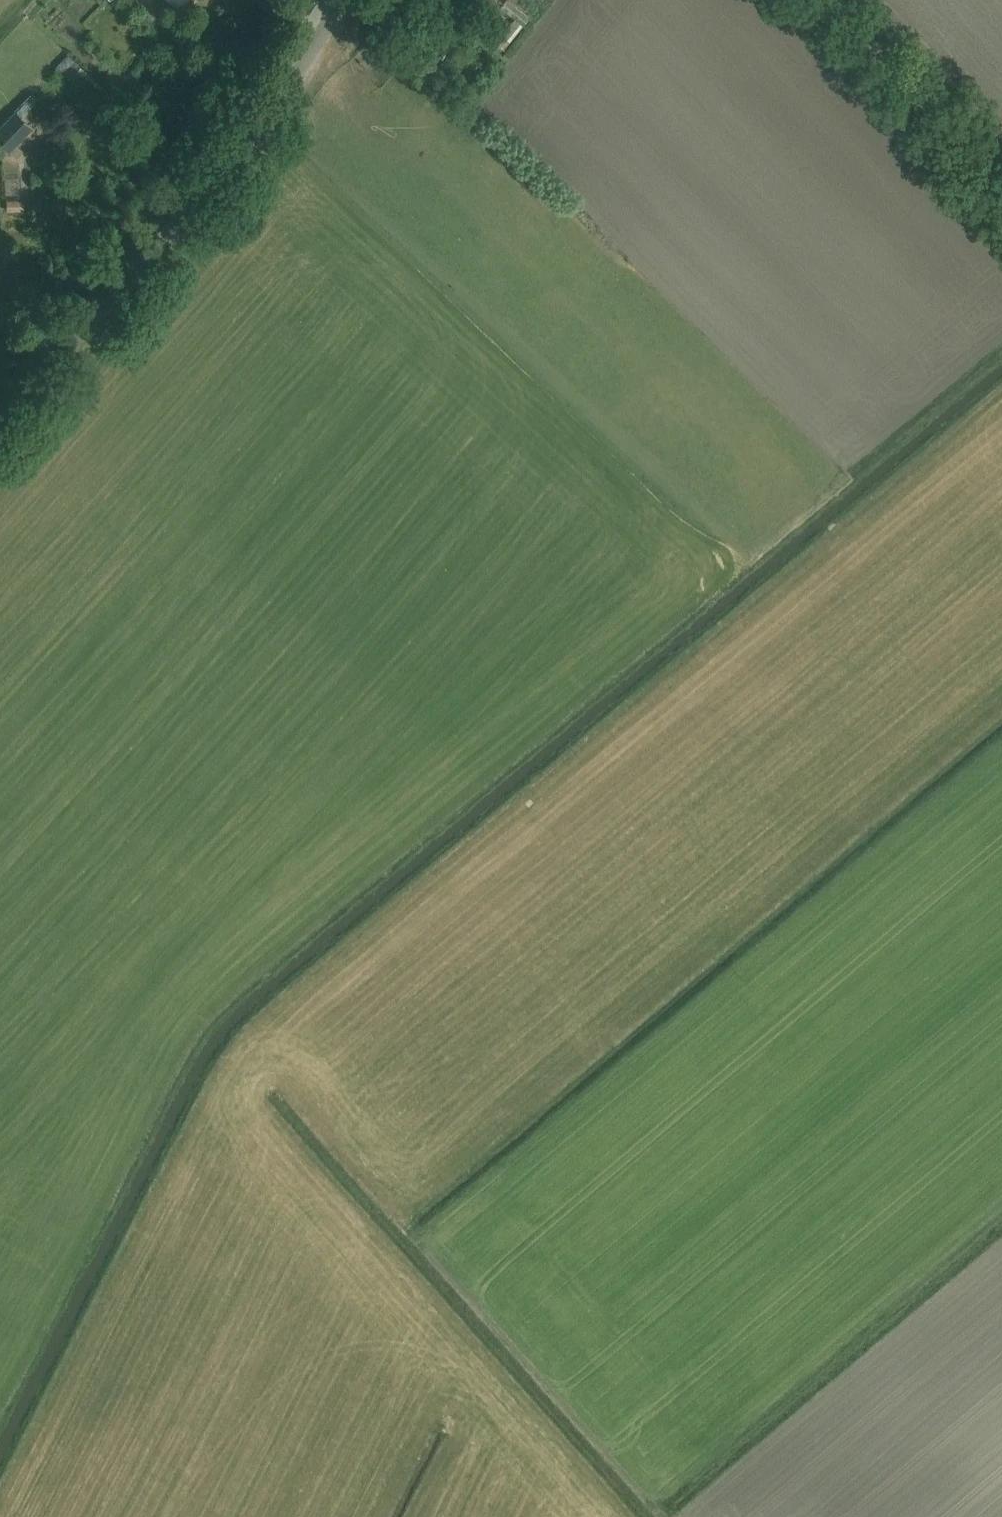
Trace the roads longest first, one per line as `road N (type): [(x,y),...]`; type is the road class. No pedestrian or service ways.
road 1 (unclassified): [(0,419),(258,120),(340,0)]
road 2 (unclassified): [(1001,183),(829,0)]

